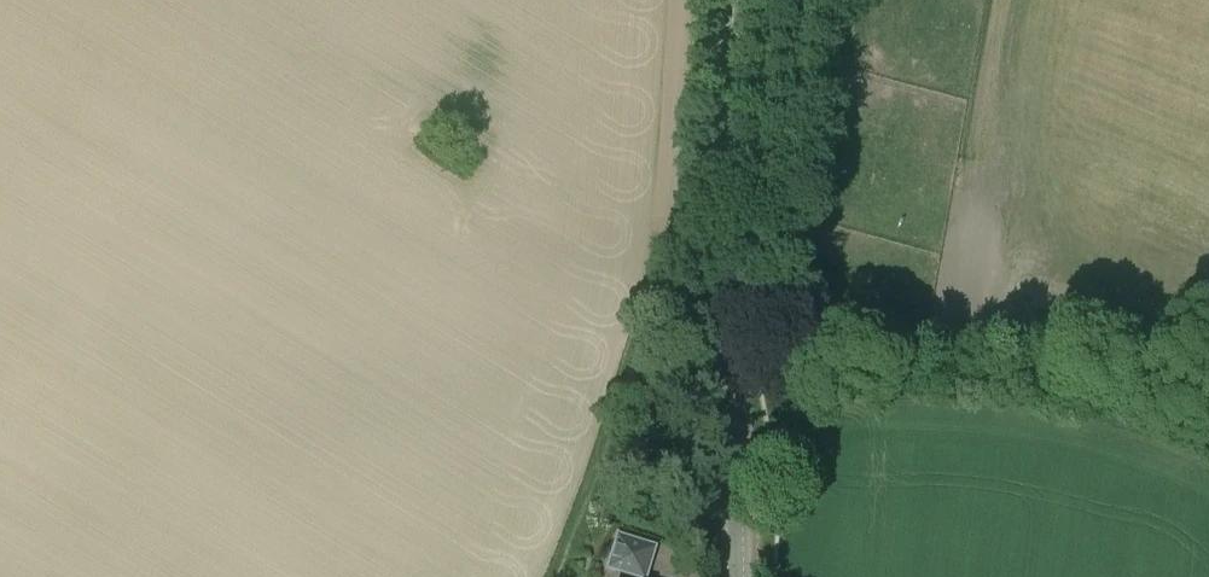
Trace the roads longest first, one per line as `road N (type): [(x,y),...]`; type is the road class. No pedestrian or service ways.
road 1 (unclassified): [(736,576),(717,139),(726,0)]

